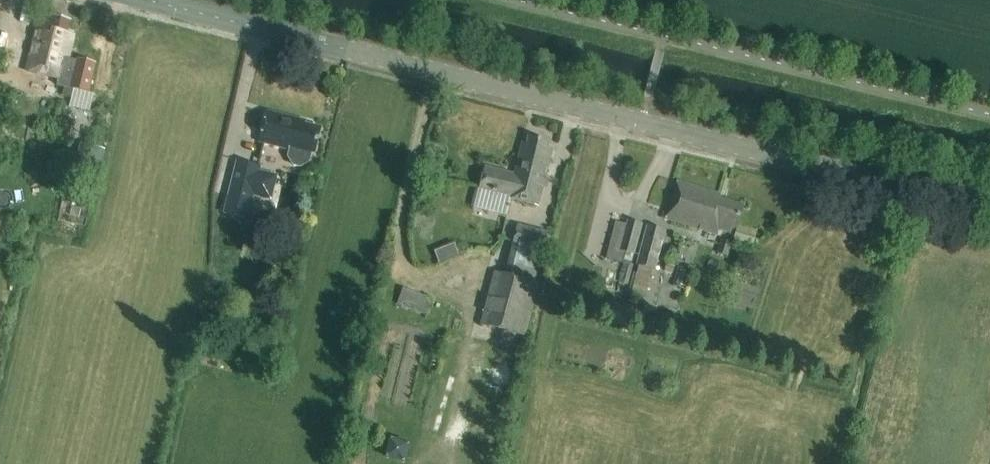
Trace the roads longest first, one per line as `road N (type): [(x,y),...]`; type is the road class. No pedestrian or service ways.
road 1 (tertiary): [(989,209),(157,0)]

